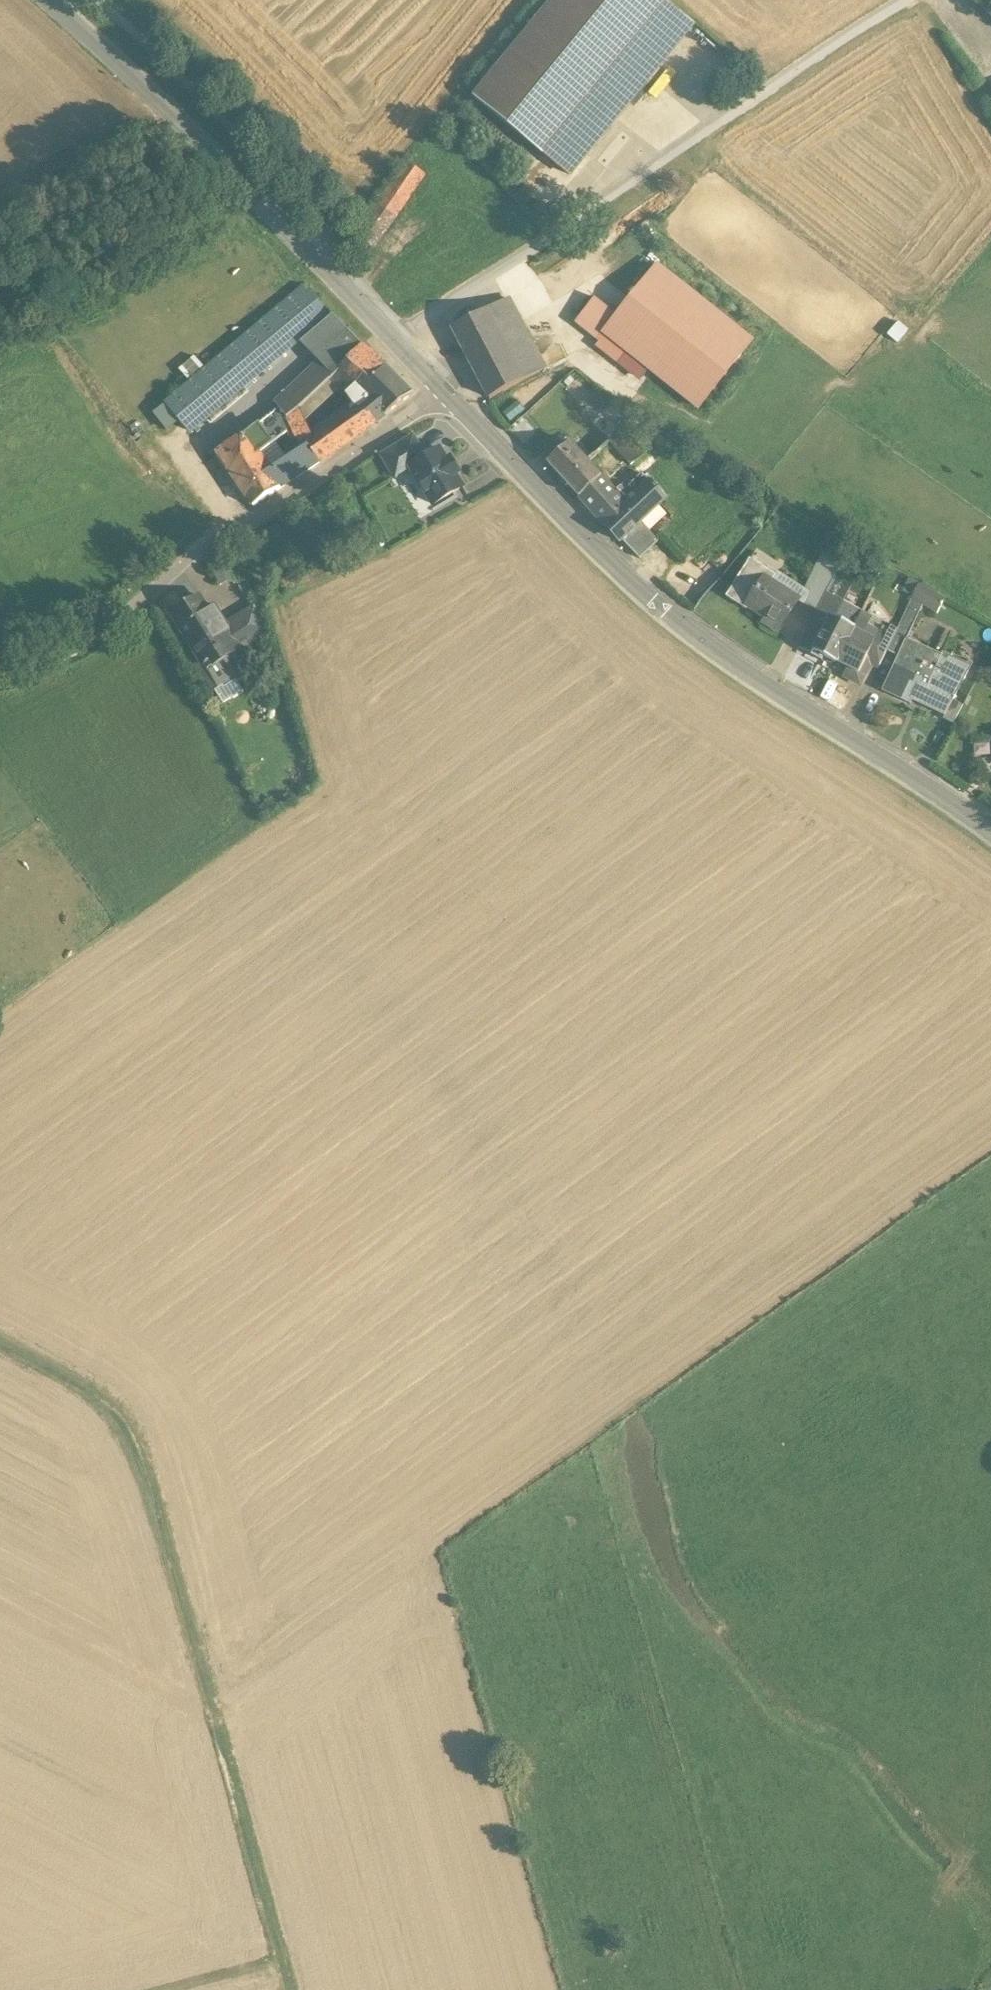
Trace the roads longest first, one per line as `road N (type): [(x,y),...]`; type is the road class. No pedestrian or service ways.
road 1 (track): [(0,1339),(90,1390),(146,1455),(296,1989)]
road 2 (residential): [(990,836),(690,636),(527,487),(449,396)]
road 3 (track): [(392,338),(910,0)]
road 4 (residential): [(449,396),(52,0)]
road 5 (residential): [(449,396),(221,535),(146,595)]
road 6 (track): [(0,685),(146,595)]

